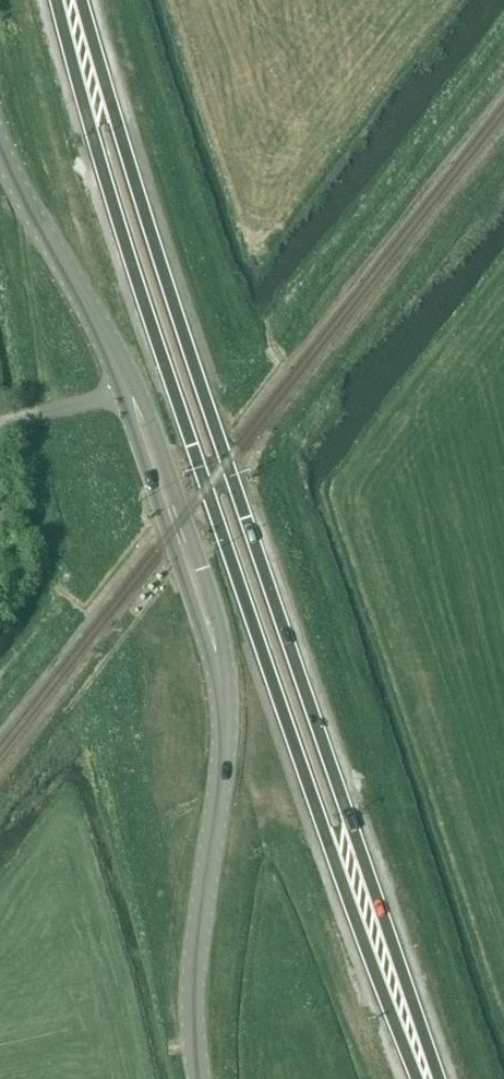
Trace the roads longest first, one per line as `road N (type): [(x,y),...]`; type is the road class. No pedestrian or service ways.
road 1 (trunk): [(426,1078),(142,277),(69,0)]
road 2 (tertiary): [(197,1078),(193,984),(221,767),(221,679),(131,396),(0,140)]

